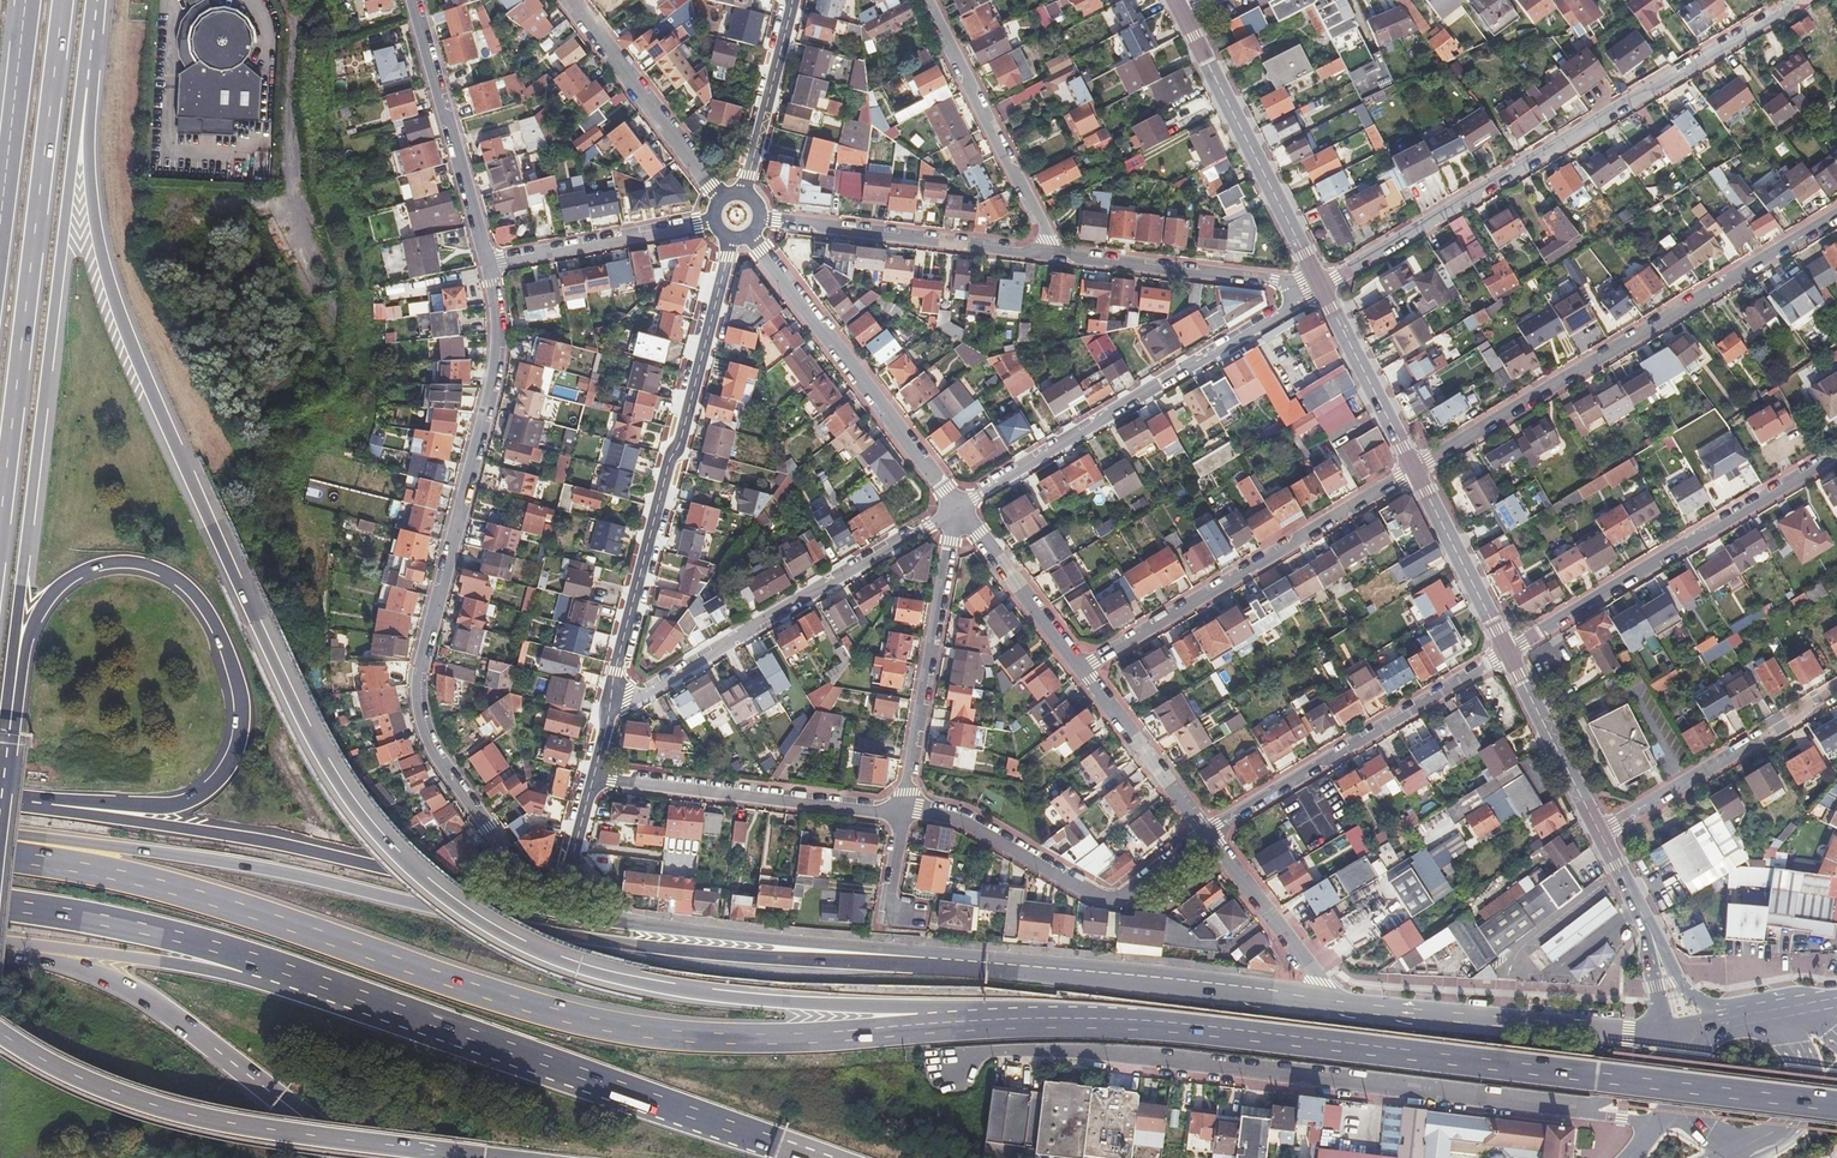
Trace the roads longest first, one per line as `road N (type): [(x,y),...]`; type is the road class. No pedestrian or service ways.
road 1 (trunk): [(923,1024),(893,1009),(697,994),(577,967),(478,922),(372,833),(304,728),(127,335),(95,219),(85,85)]
road 2 (motorway): [(932,961),(638,945),(523,929),(225,861),(21,837),(0,845)]
road 3 (trunk): [(1836,1107),(1140,1023),(923,1024)]
road 4 (residential): [(572,854),(548,886),(523,880),(435,759),(416,712),(417,671),(493,362),(487,265)]
road 5 (trunk): [(7,743),(31,627),(66,580),(105,563),(142,563),(174,576),(206,608),(241,706),(237,744),(218,778),(185,801),(51,805)]
road 6 (trunk): [(7,743),(85,85)]
road 7 (residential): [(1585,1110),(1118,1054),(986,1052),(950,1066)]
road 8 (primary): [(634,925),(275,843),(51,805)]
road 9 (residential): [(1319,288),(1780,15),(1790,0)]
road 10 (motorway): [(509,1001),(177,889),(0,855)]
road 11 (trunk): [(0,521),(64,0)]
road 12 (trunk): [(0,1035),(93,1086),(209,1119),(500,1157)]
road 13 (residential): [(1836,215),(1412,470)]
road 14 (residential): [(727,239),(610,709)]
road 15 (residential): [(955,506),(1319,288)]
road 16 (trunk): [(923,1024),(835,1037),(718,1039),(607,1027),(509,1001)]
road 17 (residential): [(610,709),(955,506)]
road 18 (primary): [(1319,1000),(932,961)]
road 19 (residential): [(1412,470),(1080,669)]
road 20 (residential): [(1506,653),(1836,453)]
road 21 (primary): [(1667,1038),(1319,1000)]
road 22 (residential): [(1506,653),(1207,833)]
road 23 (residential): [(903,810),(965,821),(1108,899),(1207,833)]
road 24 (residential): [(955,506),(751,237)]
road 25 (trunk): [(17,949),(146,996),(299,1114)]
road 26 (trunk): [(518,1057),(818,1157)]
road 27 (residential): [(593,778),(903,810)]
road 28 (residential): [(955,506),(903,810)]
road 29 (secondary): [(1180,18),(1319,288)]
road 30 (primary): [(932,961),(906,948),(634,925)]
road 31 (residential): [(1058,255),(762,218)]
road 32 (residential): [(1058,255),(929,0)]
road 33 (motorway): [(252,964),(518,1057)]
road 34 (residential): [(1836,690),(1598,833)]
road 35 (residential): [(487,265),(410,0)]
road 36 (residential): [(1319,288),(1058,255)]
road 37 (motorway): [(0,905),(184,937),(252,964)]
road 38 (residential): [(569,0),(719,198)]
road 39 (motorway): [(17,949),(211,972),(252,964)]
road 40 (trunk): [(29,0),(0,230)]
road 41 (residential): [(712,221),(487,265)]
road 42 (residential): [(1207,833),(1080,669)]
road 43 (secondary): [(1412,470),(1506,653)]
road 44 (residential): [(1080,669),(955,506)]
road 45 (secondary): [(1319,288),(1412,470)]
road 46 (residential): [(1319,1000),(1318,981),(1207,833)]
road 47 (secondary): [(1506,653),(1598,833)]
road 48 (residential): [(744,192),(793,0)]
road 49 (secondary): [(1737,1024),(1683,991),(1651,935)]

